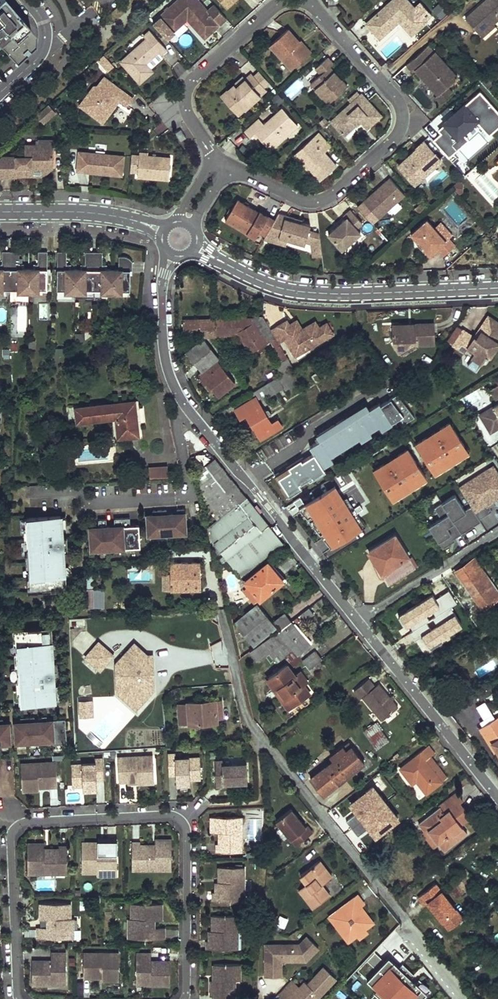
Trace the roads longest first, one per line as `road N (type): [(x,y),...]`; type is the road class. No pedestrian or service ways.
road 1 (residential): [(19,998),(15,827),(166,816),(187,832),(184,998)]
road 2 (residential): [(222,615),(252,726),(468,998)]
road 3 (residential): [(171,255),(162,309),(179,394),(357,621)]
road 4 (residential): [(229,167),(313,203),(392,142),(402,115),(398,97),(310,1)]
road 5 (residential): [(195,248),(293,292),(497,288)]
road 6 (residential): [(357,621),(497,799)]
road 7 (residential): [(288,0),(189,80),(187,110),(214,156)]
road 8 (residential): [(357,621),(497,530)]
road 9 (residential): [(0,212),(74,211),(164,231)]

